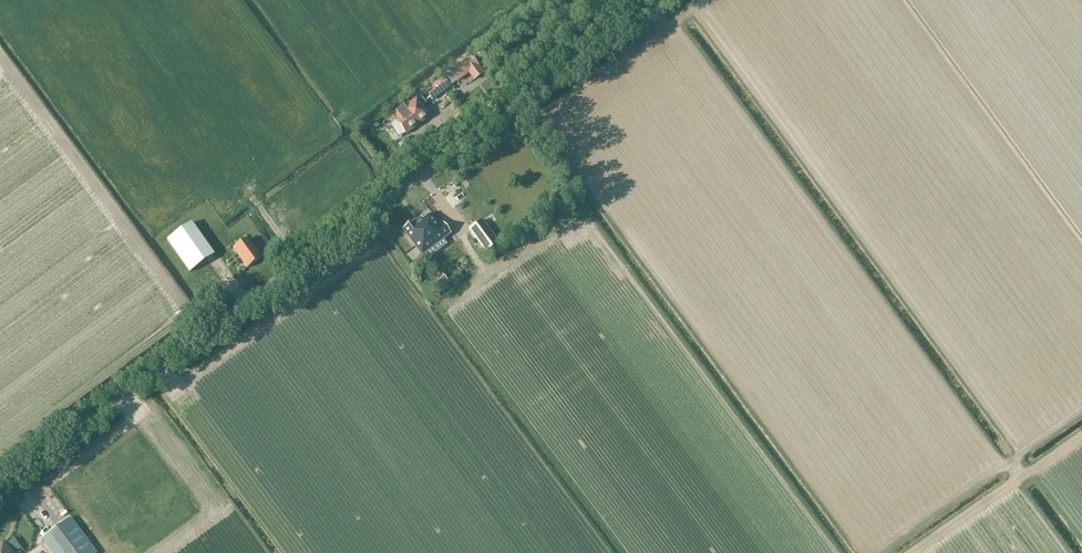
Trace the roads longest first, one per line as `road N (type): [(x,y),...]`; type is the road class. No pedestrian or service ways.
road 1 (unclassified): [(0,488),(656,0)]
road 2 (track): [(906,0),(1081,239)]

